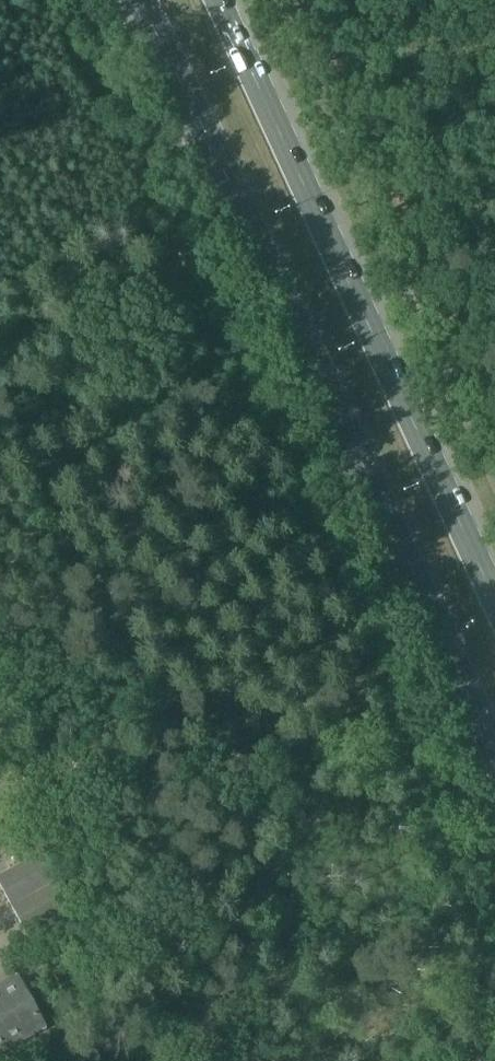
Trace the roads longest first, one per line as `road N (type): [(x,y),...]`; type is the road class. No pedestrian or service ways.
road 1 (primary): [(132,0),(494,761)]
road 2 (primary): [(494,603),(219,0)]

